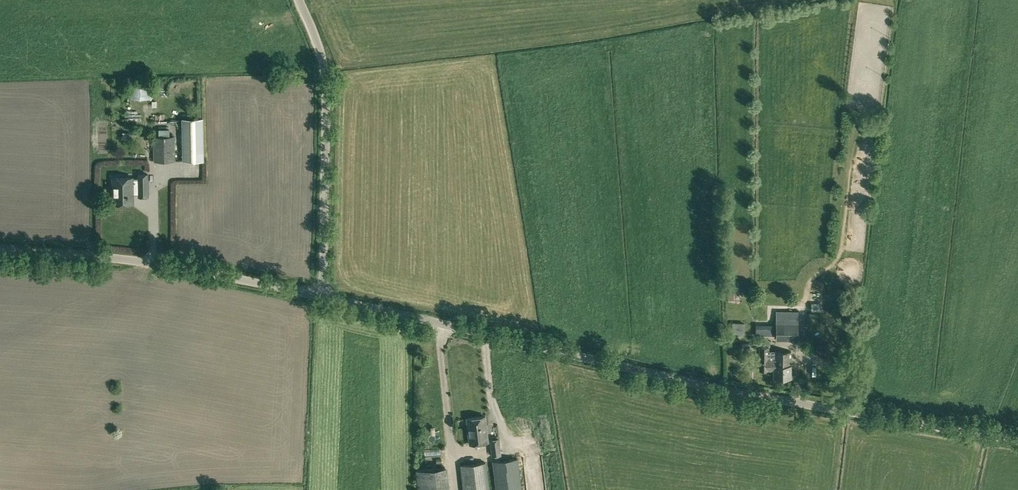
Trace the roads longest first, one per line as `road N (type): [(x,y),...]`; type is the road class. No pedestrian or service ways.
road 1 (unclassified): [(1017,439),(700,385),(324,297)]
road 2 (unclassified): [(0,249),(165,264),(324,297)]
road 3 (unclassified): [(324,297),(325,78),(300,0)]

